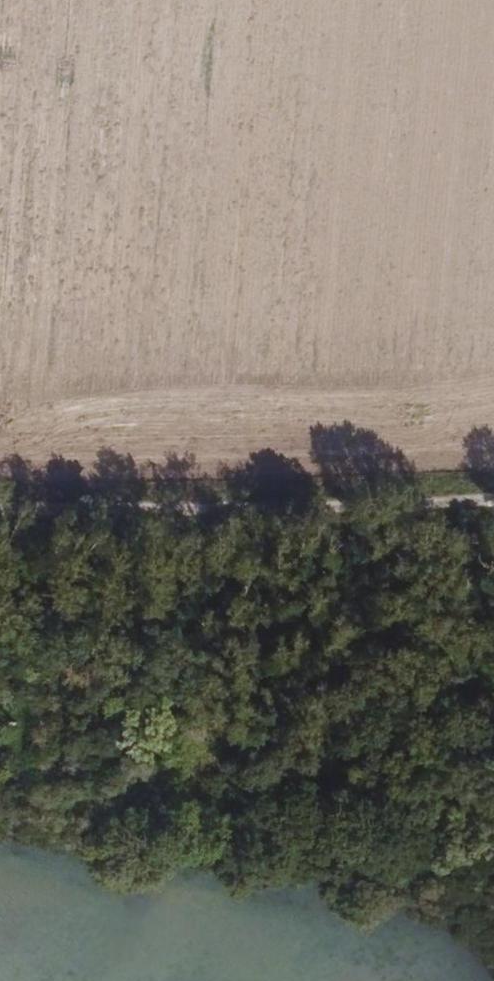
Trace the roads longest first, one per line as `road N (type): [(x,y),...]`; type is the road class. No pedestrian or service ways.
road 1 (unclassified): [(0,508),(493,504)]

